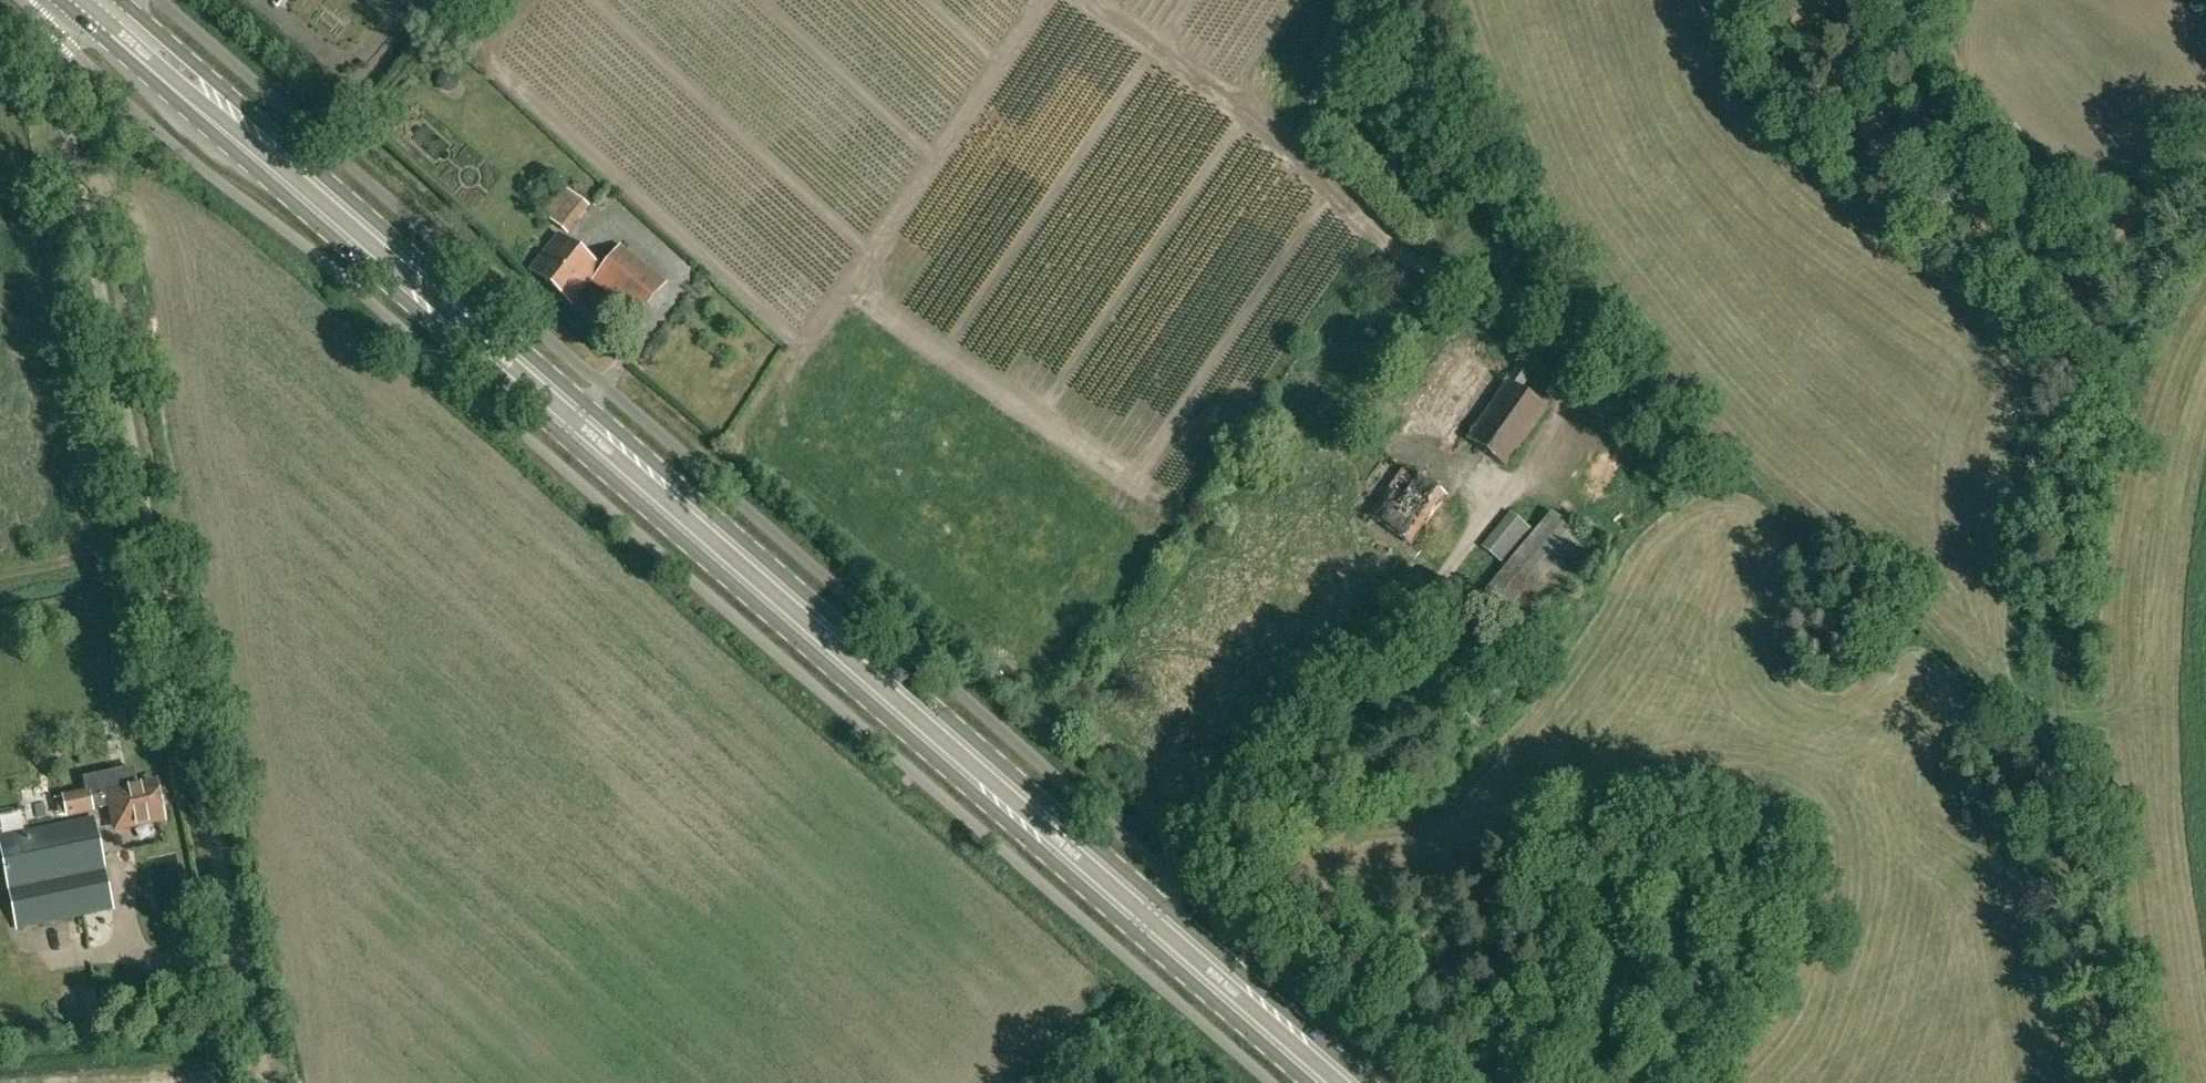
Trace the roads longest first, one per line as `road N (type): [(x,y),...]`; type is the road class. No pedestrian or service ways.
road 1 (primary): [(1369,1082),(121,0)]
road 2 (primary): [(59,0),(1306,1082)]
road 3 (track): [(2085,761),(1870,565),(1722,414),(1571,317),(1228,62),(1163,0)]
road 4 (residential): [(240,960),(54,71),(50,0)]
road 5 (track): [(2121,1082),(2078,705),(2100,271),(2205,181)]
road 6 (track): [(265,1082),(240,960)]

